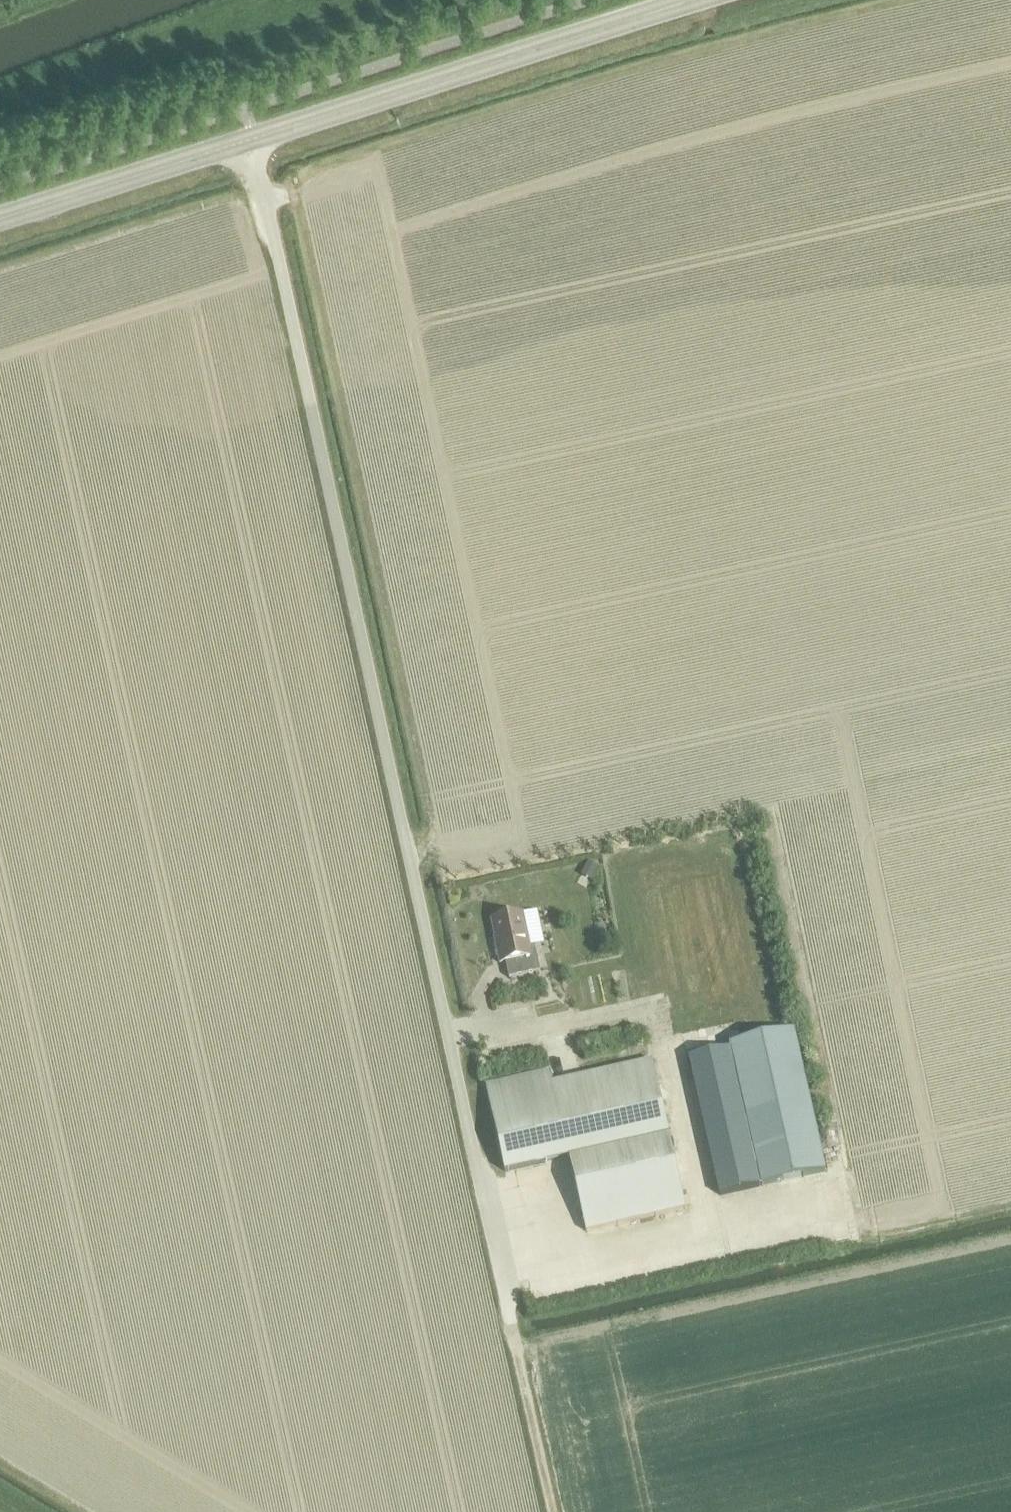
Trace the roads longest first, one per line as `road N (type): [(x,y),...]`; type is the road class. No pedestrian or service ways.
road 1 (secondary): [(0,218),(692,0)]
road 2 (track): [(511,1324),(551,1511)]

